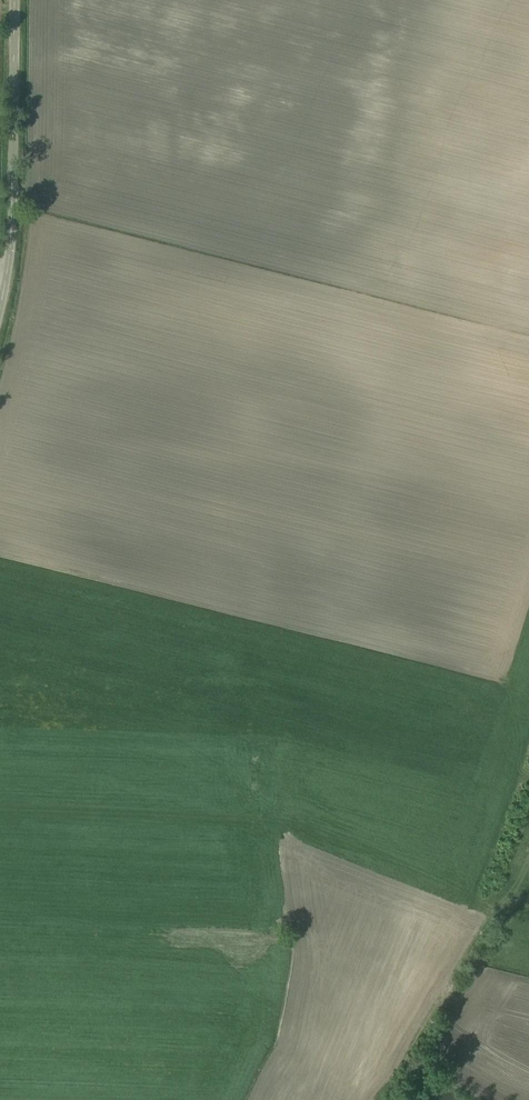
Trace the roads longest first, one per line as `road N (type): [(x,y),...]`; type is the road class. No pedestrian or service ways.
road 1 (unclassified): [(17,0),(14,195),(0,300)]

